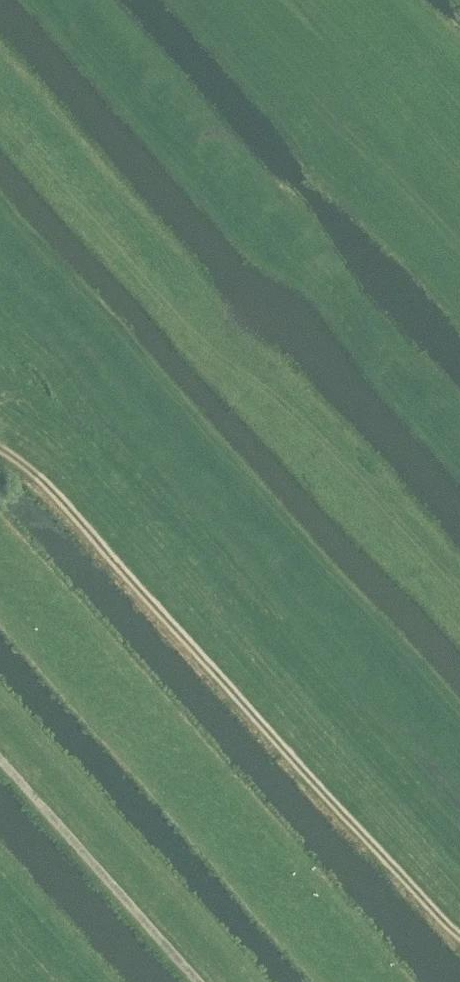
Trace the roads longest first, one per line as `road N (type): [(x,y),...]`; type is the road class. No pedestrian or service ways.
road 1 (track): [(459,943),(93,536),(0,453)]
road 2 (track): [(200,981),(0,757)]

